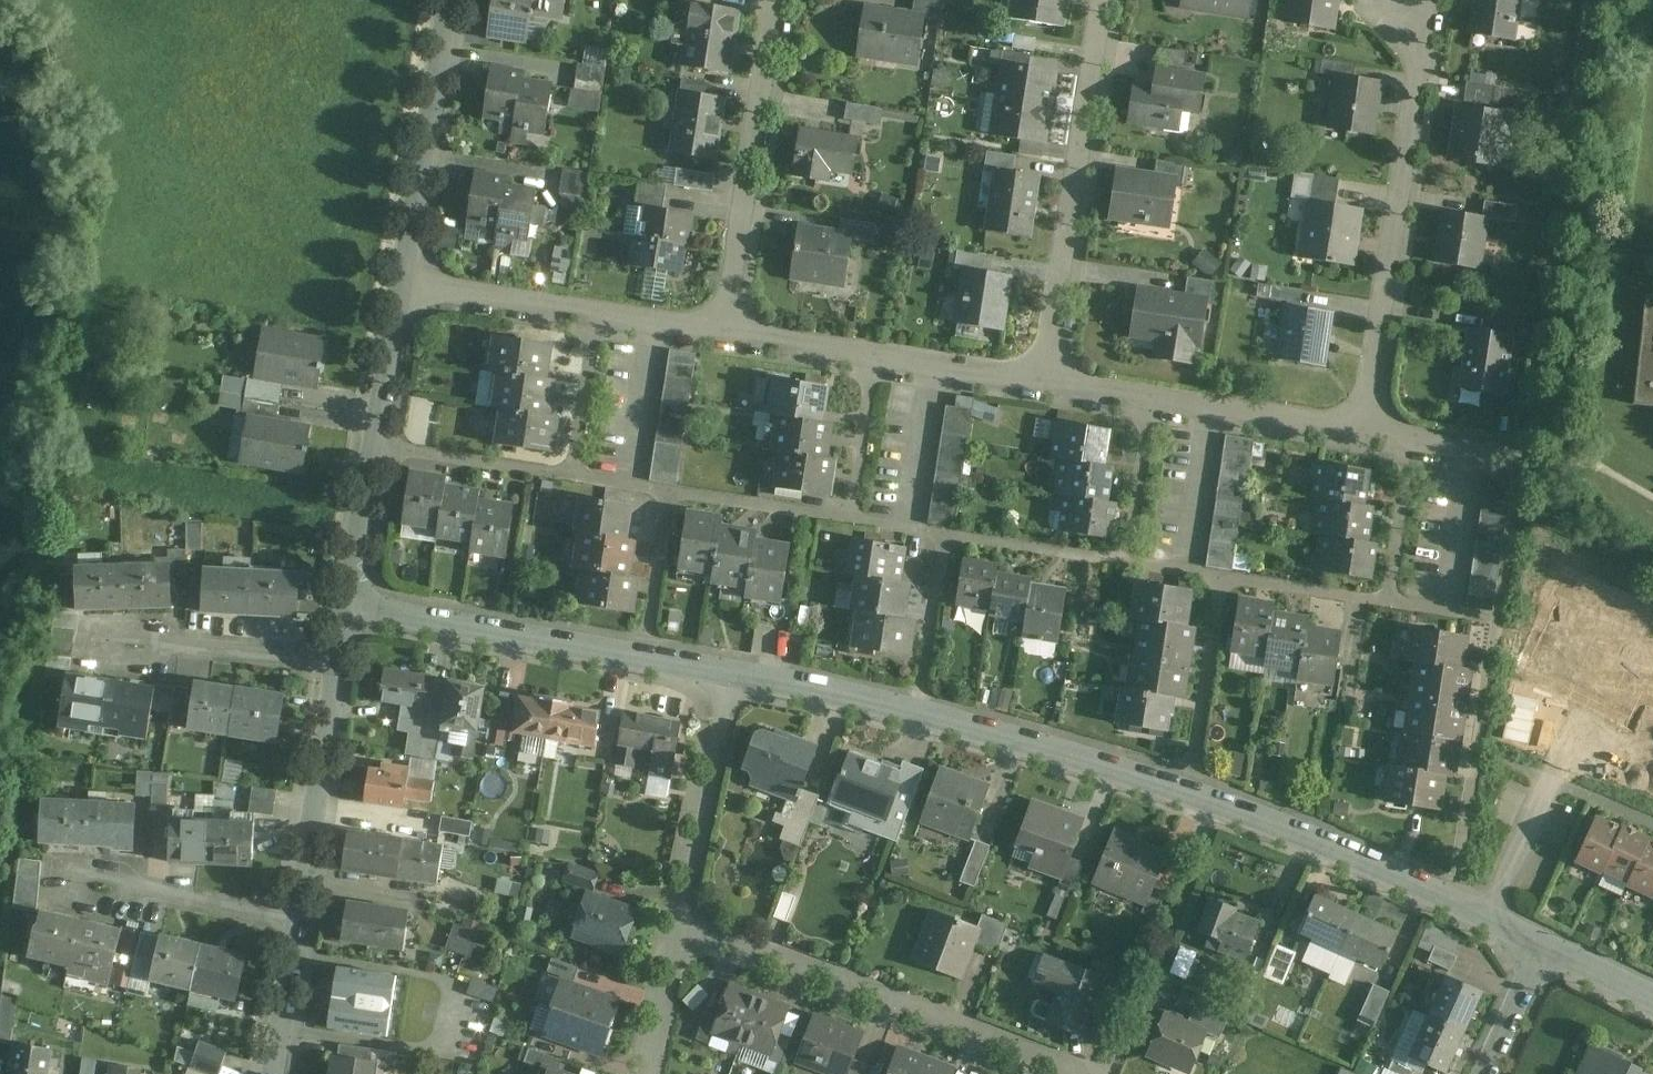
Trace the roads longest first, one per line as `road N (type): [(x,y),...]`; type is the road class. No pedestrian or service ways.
road 1 (residential): [(738,672),(1197,783),(1548,940)]
road 2 (residential): [(1369,434),(1423,82),(1409,0)]
road 3 (residential): [(684,926),(1059,1064),(1066,1073)]
road 4 (residential): [(354,603),(738,672)]
road 5 (residential): [(1104,0),(1041,383)]
road 6 (residential): [(778,0),(728,338)]
road 7 (residential): [(402,298),(354,603)]
road 8 (residential): [(447,0),(402,298)]
road 9 (residential): [(344,671),(304,929)]
road 10 (residential): [(684,926),(738,672)]
road 11 (residential): [(402,298),(655,330)]
road 12 (residential): [(84,887),(150,891),(304,929)]
road 13 (residential): [(128,641),(344,671)]
road 14 (residential): [(728,338),(932,364)]
road 15 (residential): [(1041,383),(1213,409)]
road 16 (residential): [(932,364),(909,530)]
road 17 (residential): [(1472,449),(1449,615)]
road 18 (residential): [(1213,409),(1188,573)]
road 19 (residential): [(1213,409),(1369,434)]
road 20 (residential): [(655,330),(630,485)]
road 21 (residential): [(648,1073),(684,926)]
road 22 (residential): [(304,929),(279,1073)]
road 23 (residential): [(1548,940),(1488,1073)]

